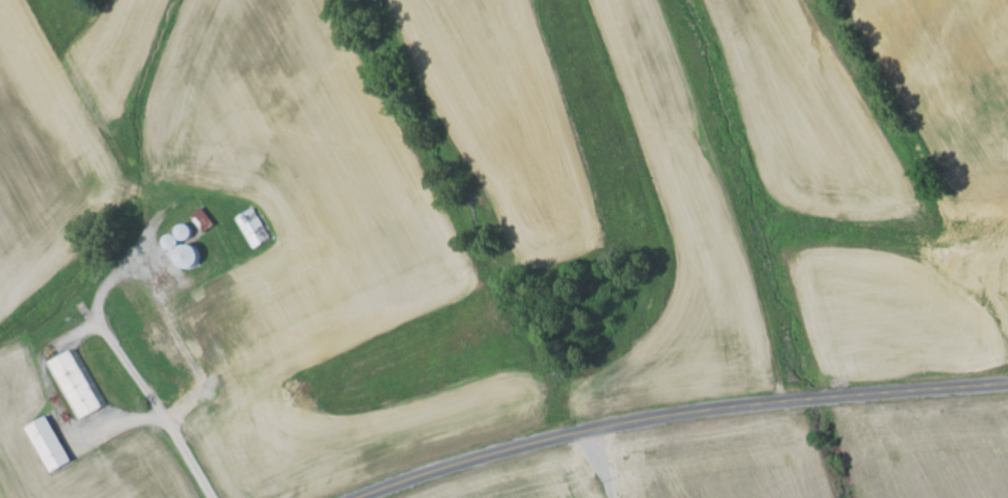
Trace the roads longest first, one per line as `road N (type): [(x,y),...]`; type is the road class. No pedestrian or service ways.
road 1 (secondary): [(373,497),(560,439),(774,405),(1007,386)]
road 2 (residential): [(560,439),(533,347),(351,0)]
road 3 (residential): [(774,405),(663,0)]

